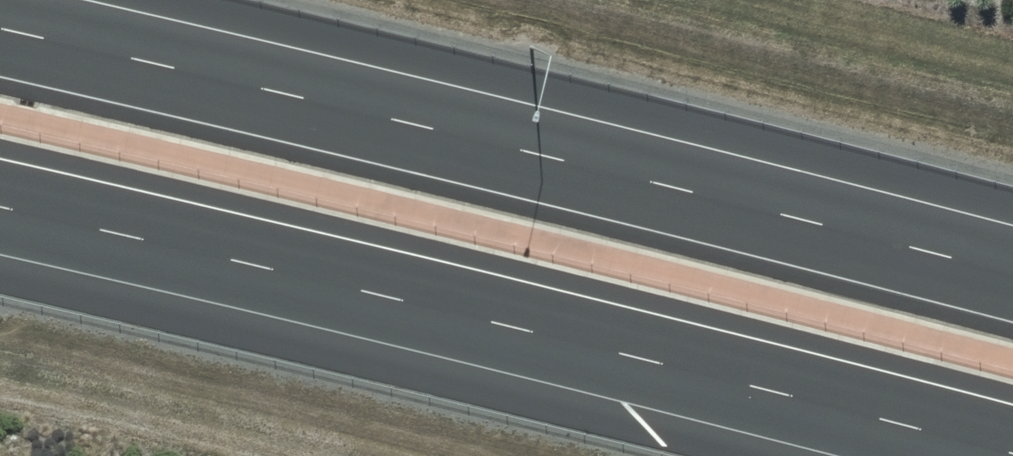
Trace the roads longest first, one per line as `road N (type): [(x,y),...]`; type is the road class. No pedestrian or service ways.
road 1 (motorway): [(1012,454),(0,207)]
road 2 (motorway): [(0,29),(1012,273)]

